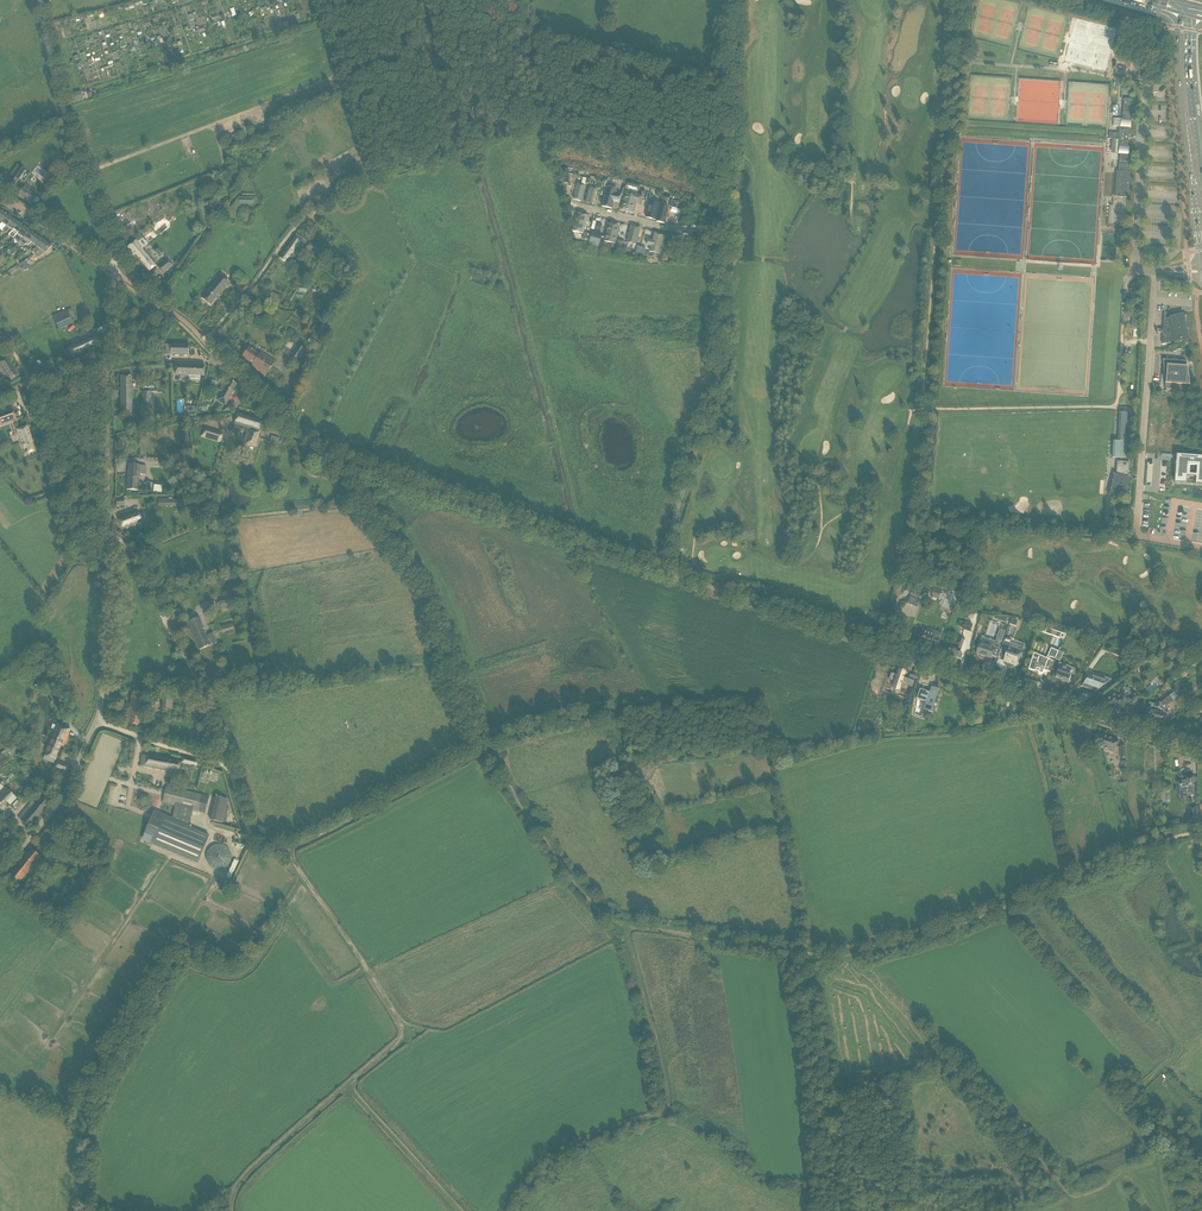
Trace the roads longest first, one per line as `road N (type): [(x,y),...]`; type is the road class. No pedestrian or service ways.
road 1 (residential): [(1201,752),(660,570),(723,359),(730,230)]
road 2 (track): [(1201,833),(925,937),(849,958),(814,956),(605,916),(516,797),(496,749)]
road 3 (unclassified): [(0,875),(62,795),(101,710),(111,602),(107,365),(114,273)]
road 4 (track): [(316,678),(328,1210)]
road 5 (track): [(282,850),(400,1030),(396,1044),(254,1168),(232,1210)]
road 6 (track): [(502,1210),(536,1159),(636,1117),(669,1113),(623,938),(635,927)]
road 7 (track): [(228,766),(255,838),(282,850),(496,749)]
road 8 (track): [(496,749),(495,733),(410,550),(336,461)]
road 9 (residential): [(114,273),(180,318),(336,461)]
road 10 (track): [(114,273),(115,252),(65,109),(40,0)]
road 11 (track): [(110,534),(147,573),(207,694),(228,766)]
road 12 (secondary): [(1181,13),(1181,89),(1201,256)]
road 13 (unclassified): [(1146,93),(1135,267),(1157,273)]
road 14 (track): [(85,1210),(88,1120),(0,1085)]
road 15 (unclassified): [(1157,273),(1142,456)]
road 16 (track): [(462,1210),(349,1084)]
road 17 (secondary): [(1201,174),(1190,16)]
road 18 (residential): [(730,230),(657,226),(576,207)]
road 19 (unclassified): [(114,273),(0,194)]
road 20 (track): [(98,722),(228,766)]

